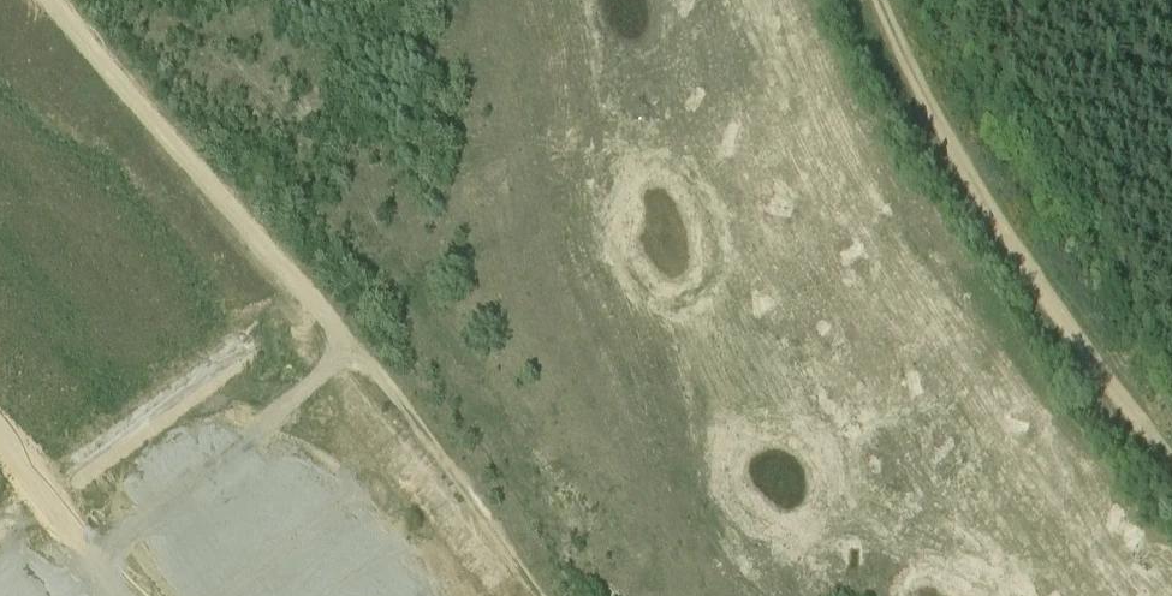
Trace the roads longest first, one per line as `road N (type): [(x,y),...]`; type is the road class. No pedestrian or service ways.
road 1 (track): [(873,0),(961,169),(1102,377),(1171,464)]

